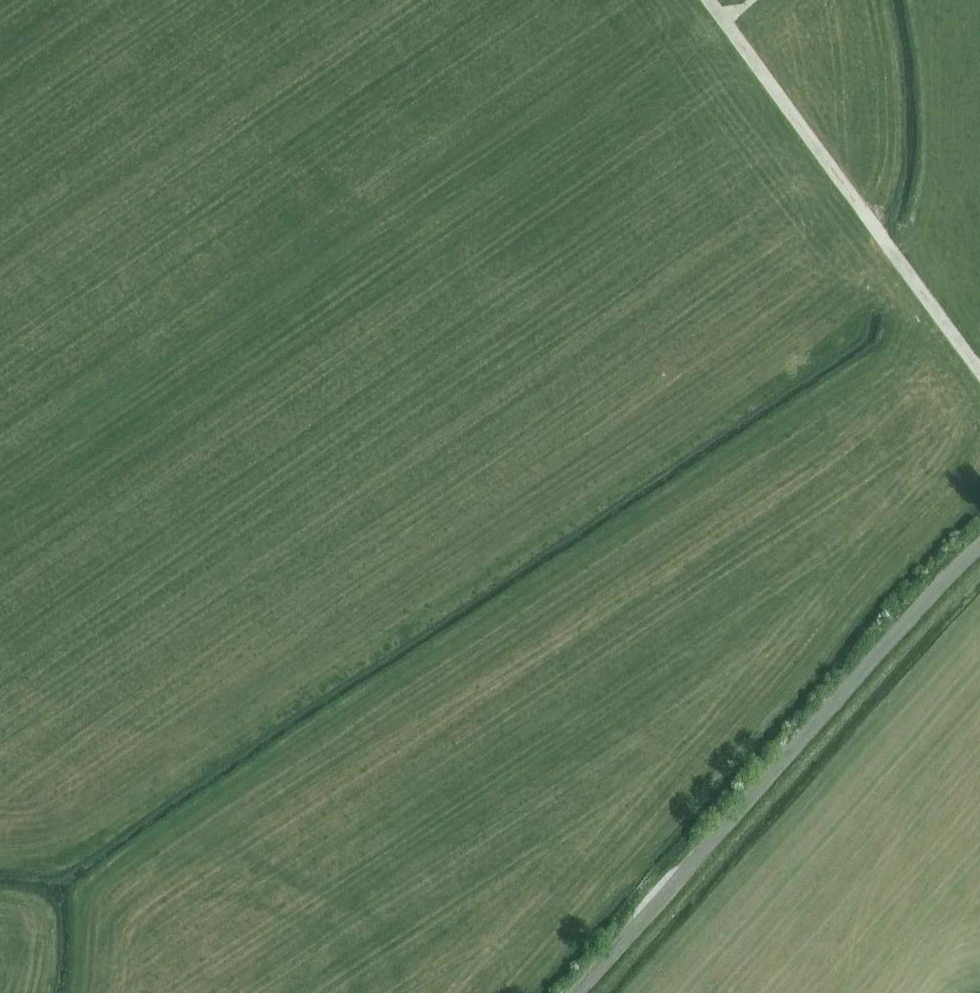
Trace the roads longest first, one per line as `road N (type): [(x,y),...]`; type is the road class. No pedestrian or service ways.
road 1 (tertiary): [(578,992),(979,547)]
road 2 (unclassified): [(979,370),(730,29)]

